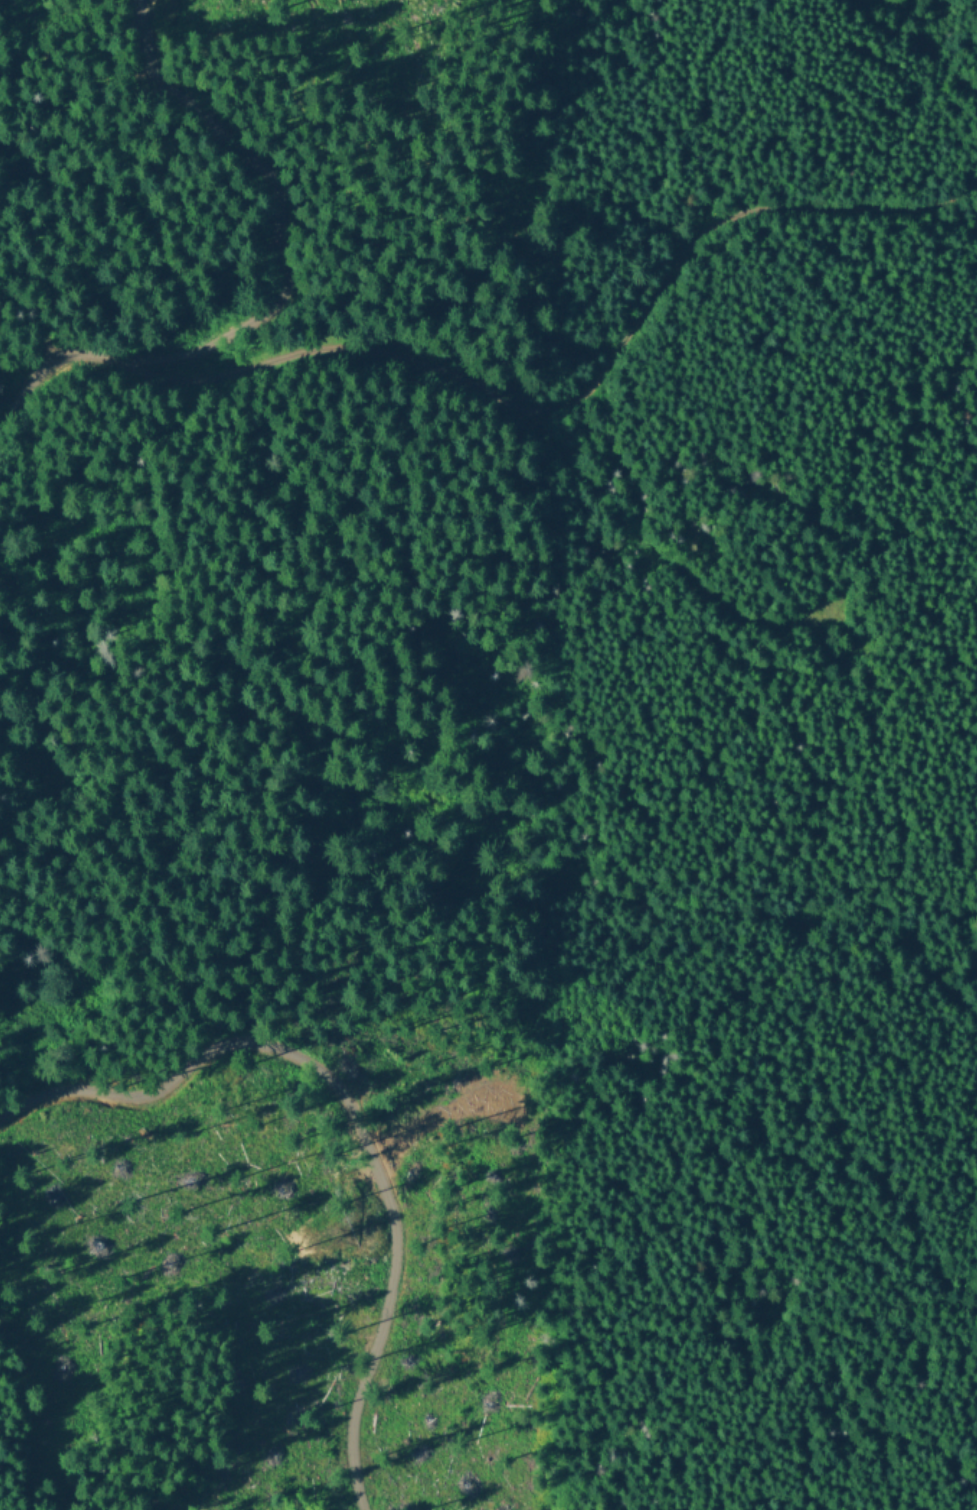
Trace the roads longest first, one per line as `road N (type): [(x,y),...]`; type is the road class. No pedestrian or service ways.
road 1 (track): [(0,1124),(70,1086),(249,1032),(364,1073),(393,1189),(348,1422),(380,1509)]

